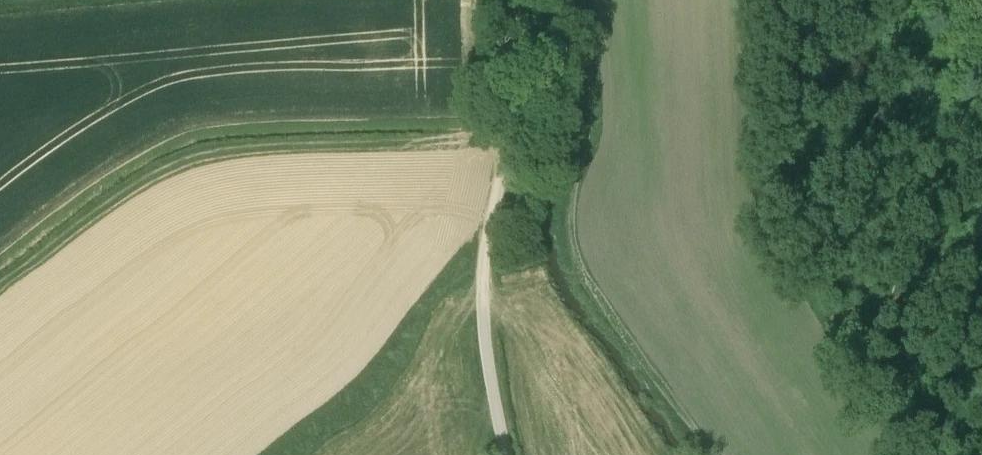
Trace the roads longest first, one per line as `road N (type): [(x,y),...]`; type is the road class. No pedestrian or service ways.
road 1 (track): [(509,0),(507,138),(483,286),(507,454)]

